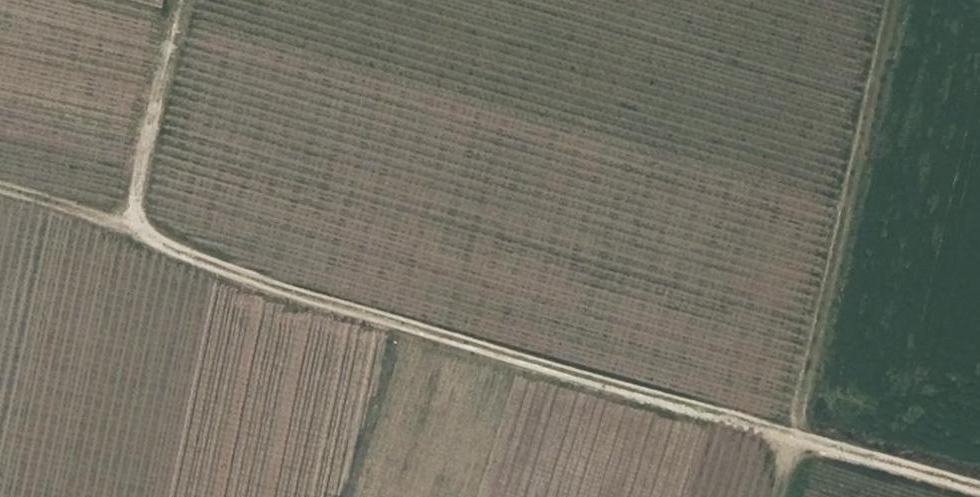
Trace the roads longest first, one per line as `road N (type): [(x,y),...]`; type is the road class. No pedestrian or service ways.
road 1 (track): [(979,487),(301,292),(111,222),(0,193)]
road 2 (track): [(885,0),(765,496)]

